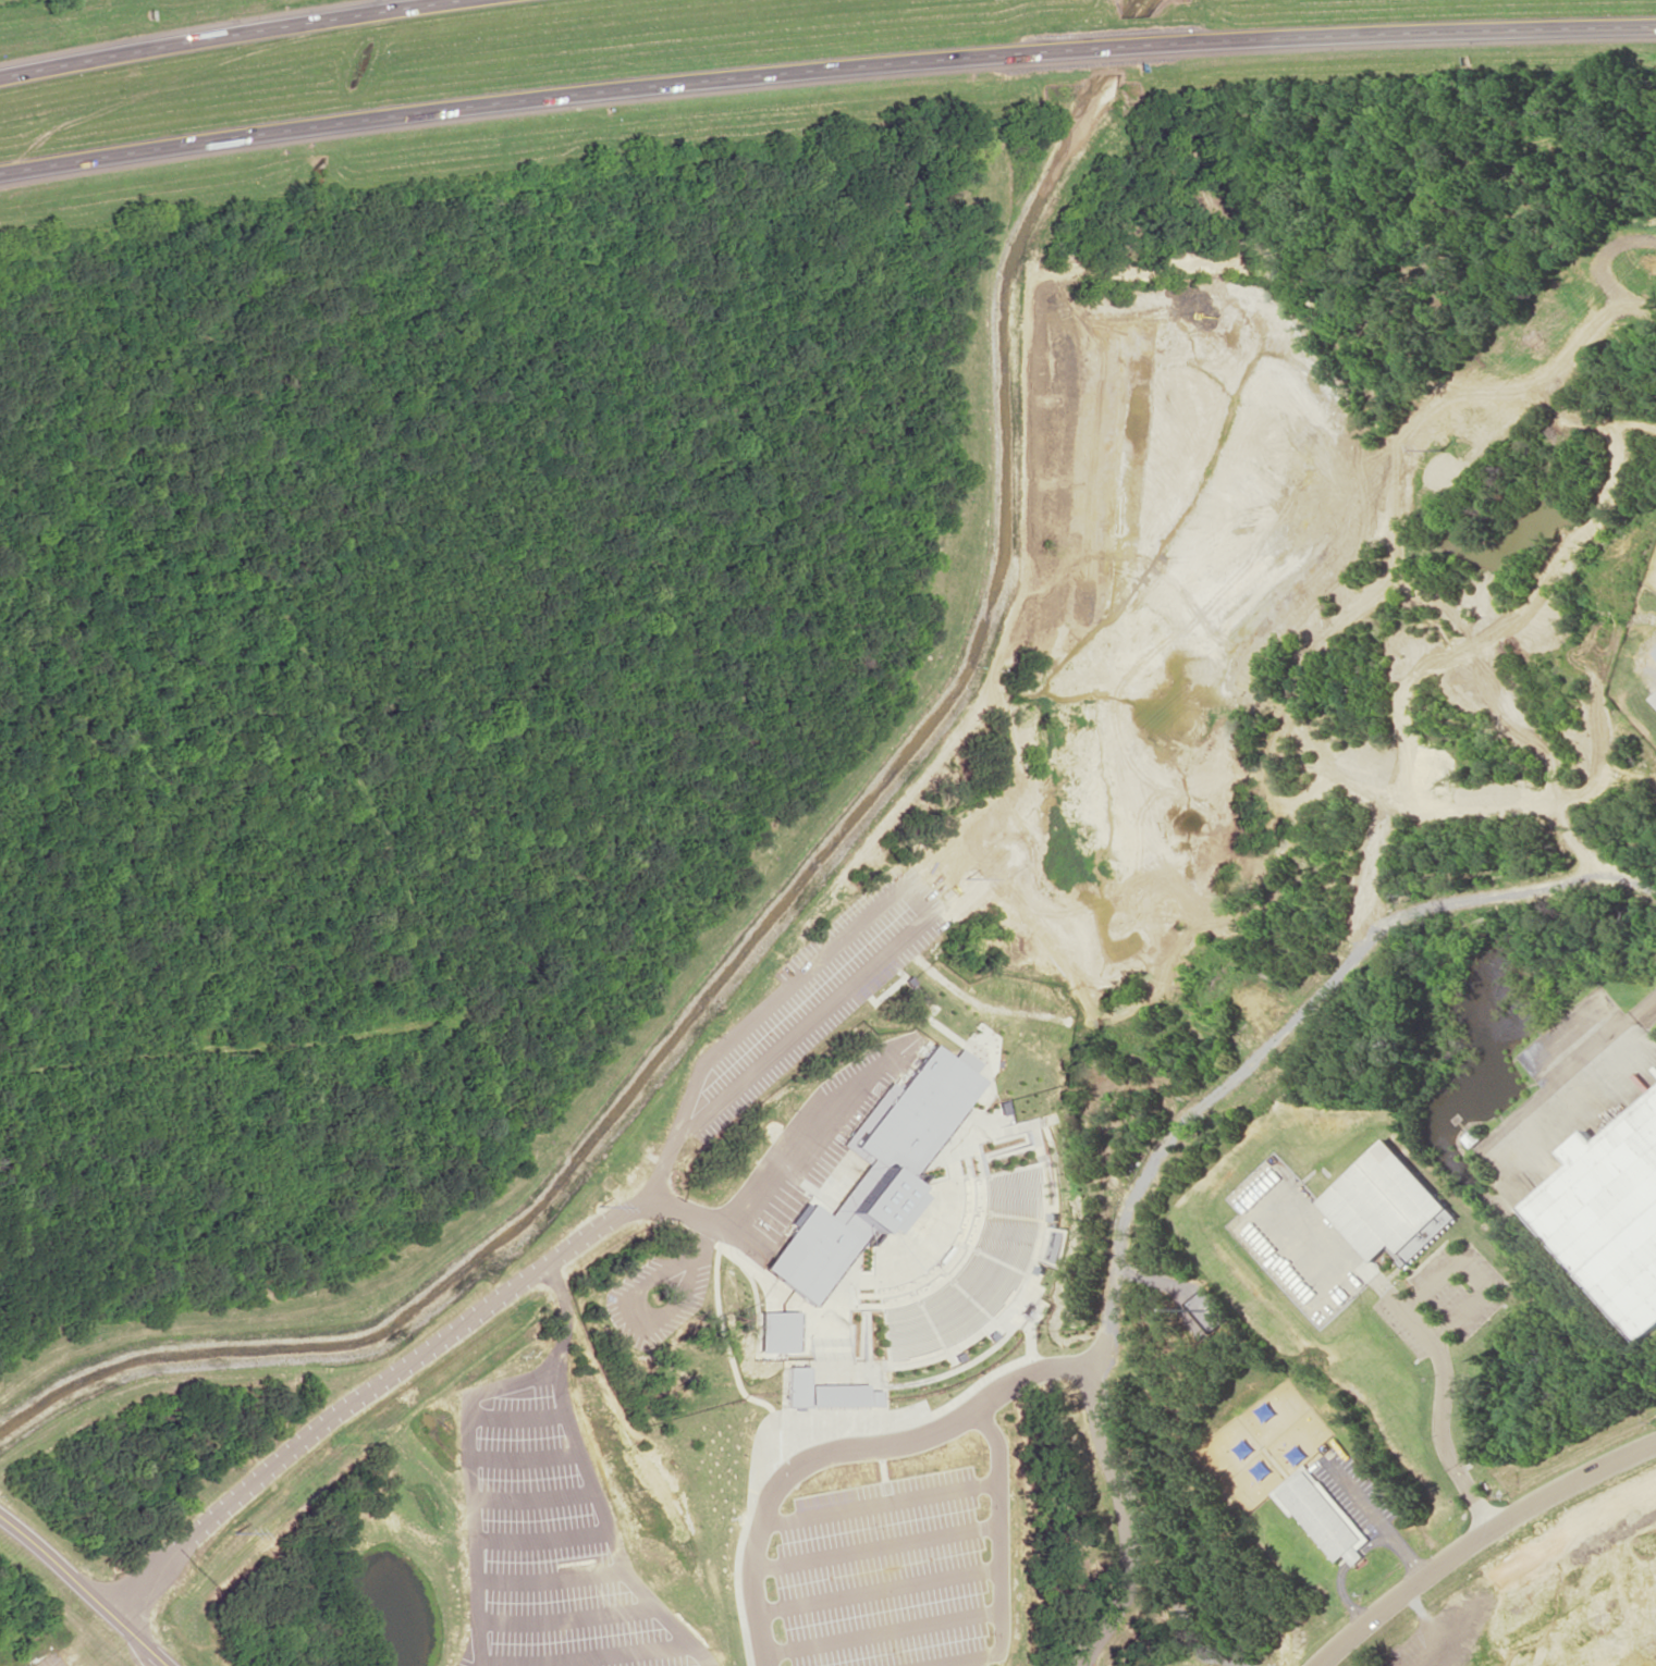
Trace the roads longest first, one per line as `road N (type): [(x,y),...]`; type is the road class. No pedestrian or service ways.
road 1 (motorway): [(0,171),(517,97),(873,61),(1236,37),(1655,23)]
road 2 (motorway): [(458,0),(0,77)]
road 3 (residential): [(1322,1665),(1516,1516),(1655,1442)]
road 4 (residential): [(169,1665),(0,1520)]

